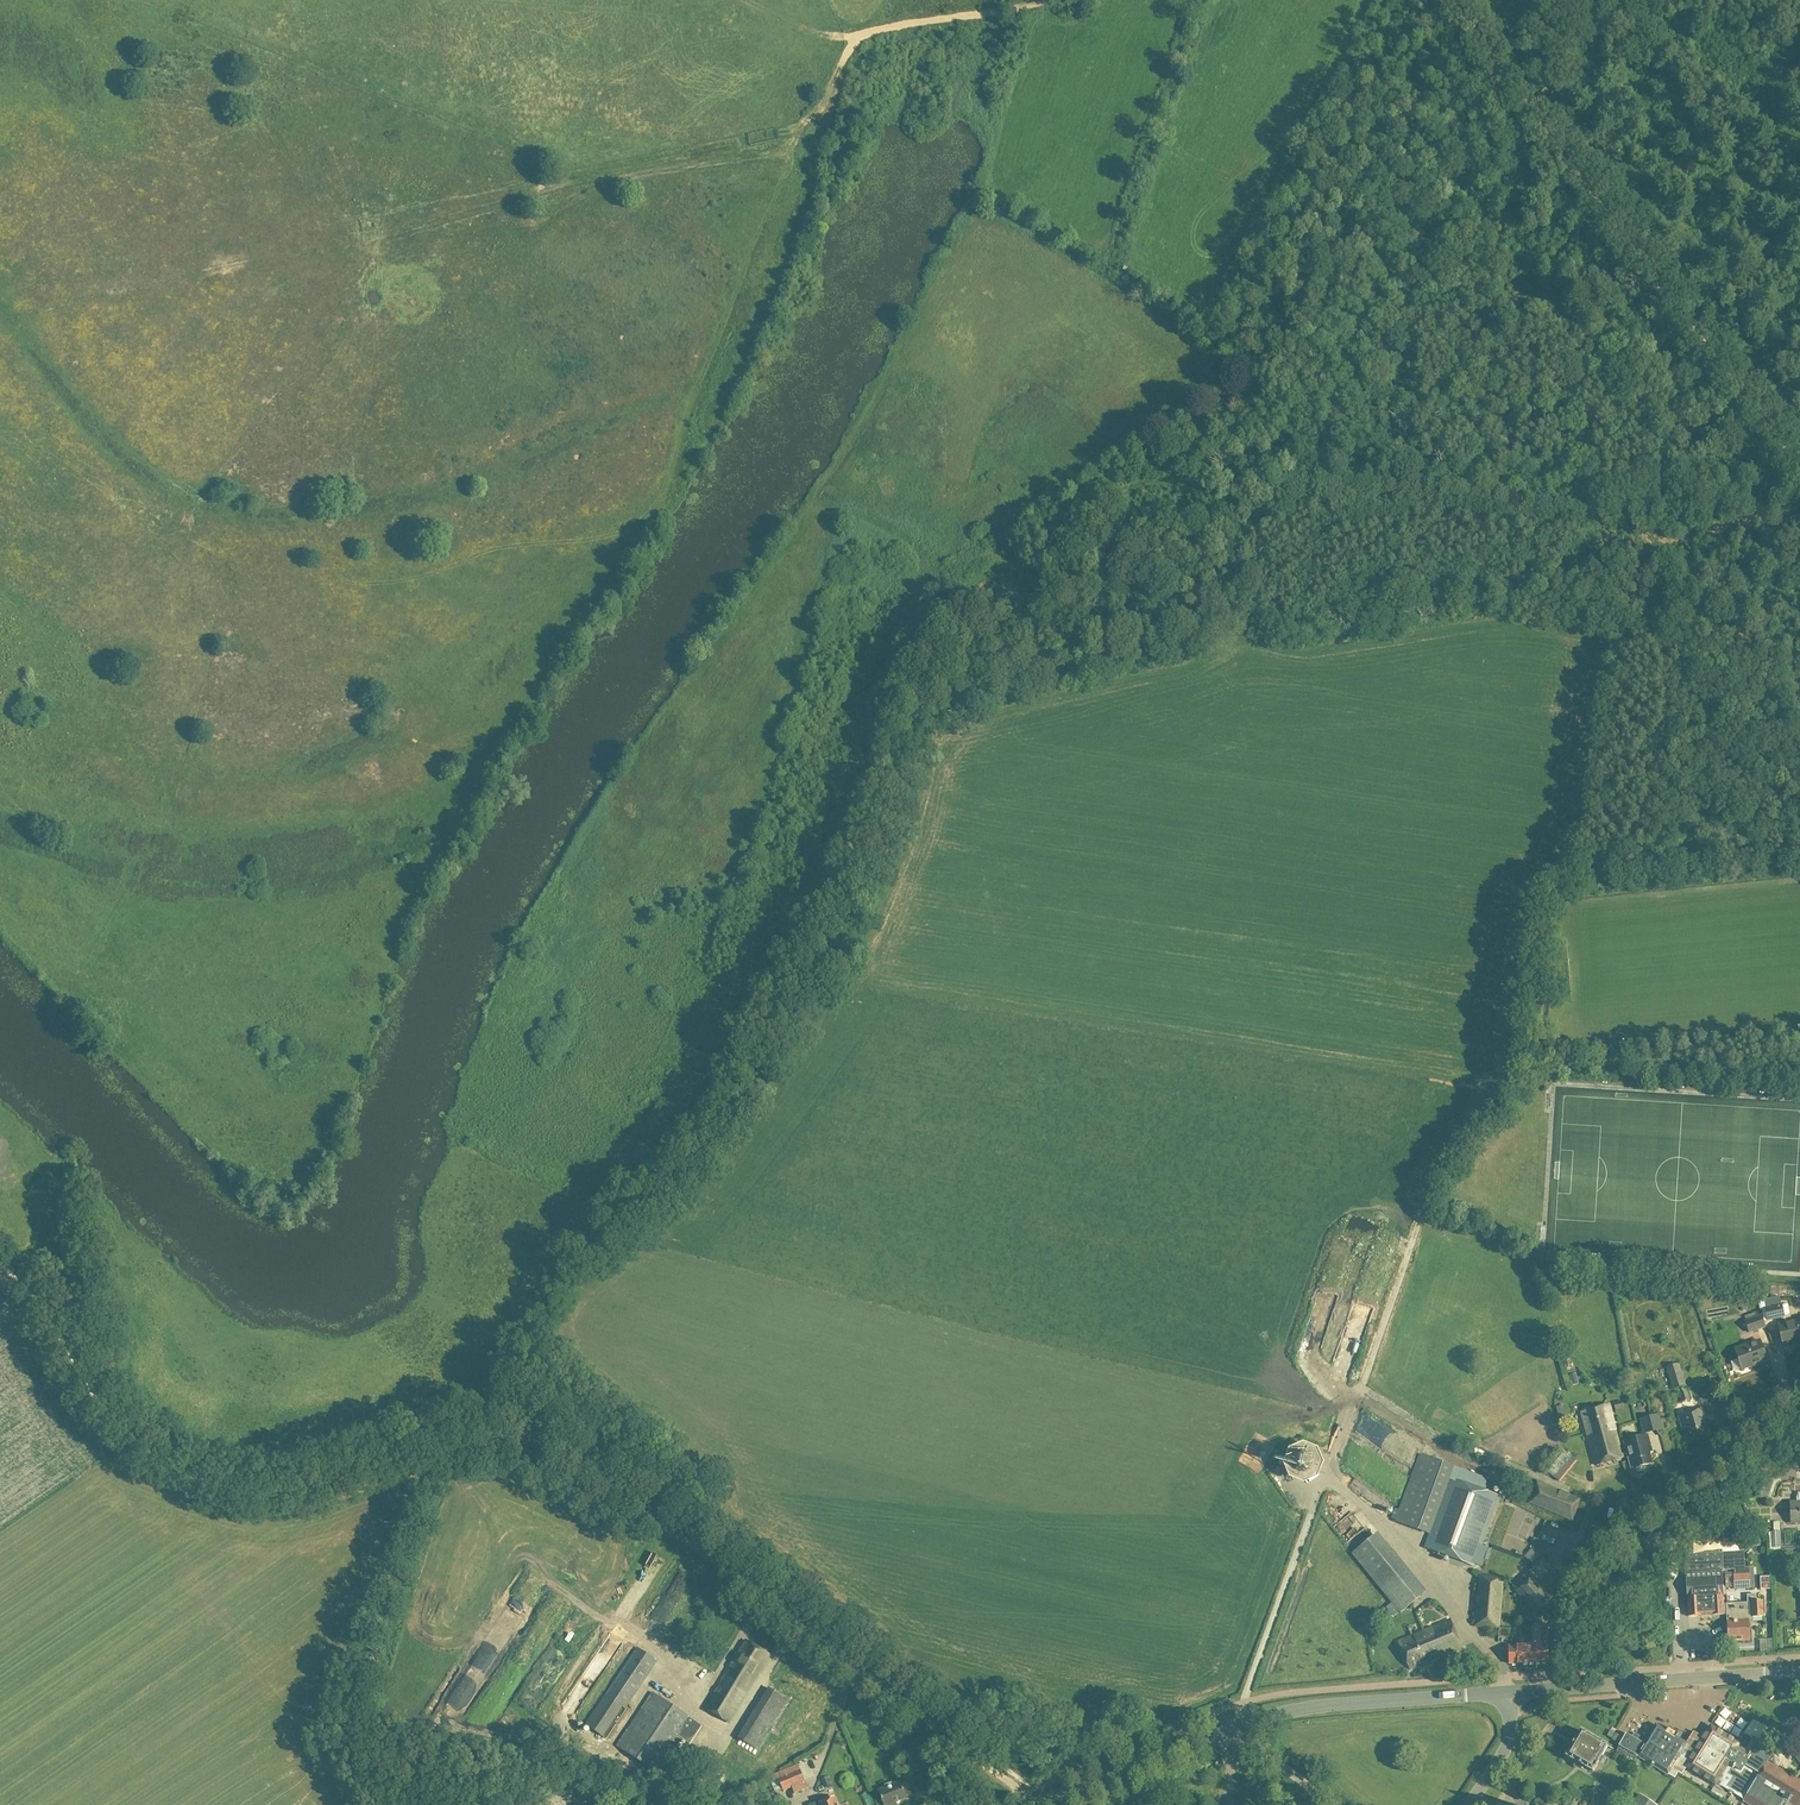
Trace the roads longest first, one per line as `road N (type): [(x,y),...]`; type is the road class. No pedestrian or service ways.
road 1 (track): [(0,1279),(92,1423),(136,1466),(187,1496),(240,1512),(285,1512),(483,1440),(548,1435),(1023,1793)]
road 2 (track): [(1045,0),(987,15),(877,25),(857,36),(808,115),(364,241)]
road 3 (track): [(1799,1081),(1620,1060),(1533,1073),(1503,1089),(1440,1164),(1353,1402)]
road 4 (tertiary): [(1046,1804),(1274,1715),(1508,1692)]
road 5 (track): [(1799,468),(1512,94)]
road 6 (unclassified): [(1558,1689),(1563,1655),(1624,1575),(1799,1421)]
road 7 (tertiary): [(1799,1673),(1569,1688)]
road 8 (track): [(1631,0),(1512,94)]
road 9 (unclassified): [(1468,1804),(1509,1742),(1508,1692)]

